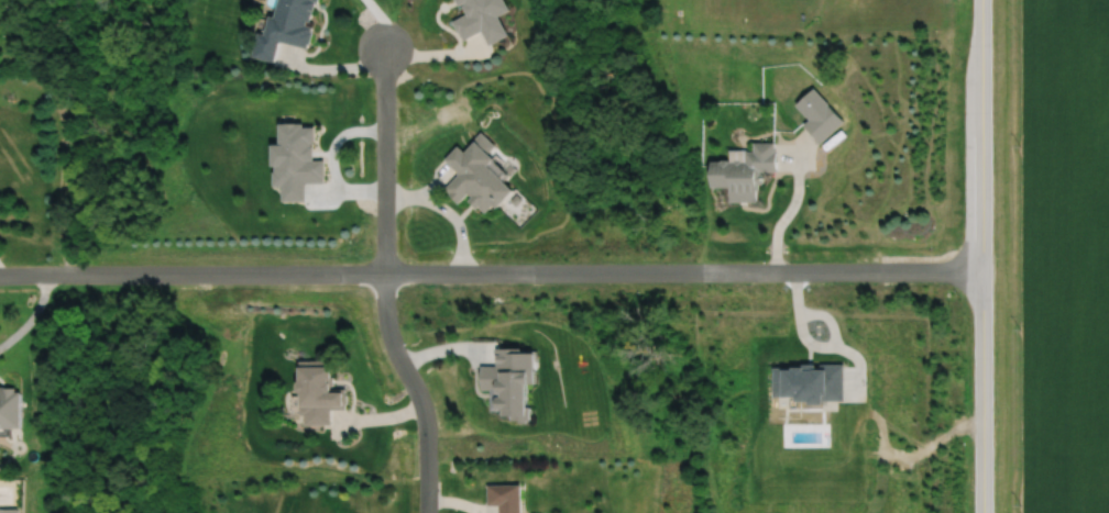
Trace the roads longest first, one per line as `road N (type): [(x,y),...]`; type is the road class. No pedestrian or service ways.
road 1 (residential): [(990,290),(463,277),(0,277)]
road 2 (residential): [(992,512),(989,0)]
road 3 (residential): [(383,52),(382,276),(386,323),(426,431),(426,512)]

